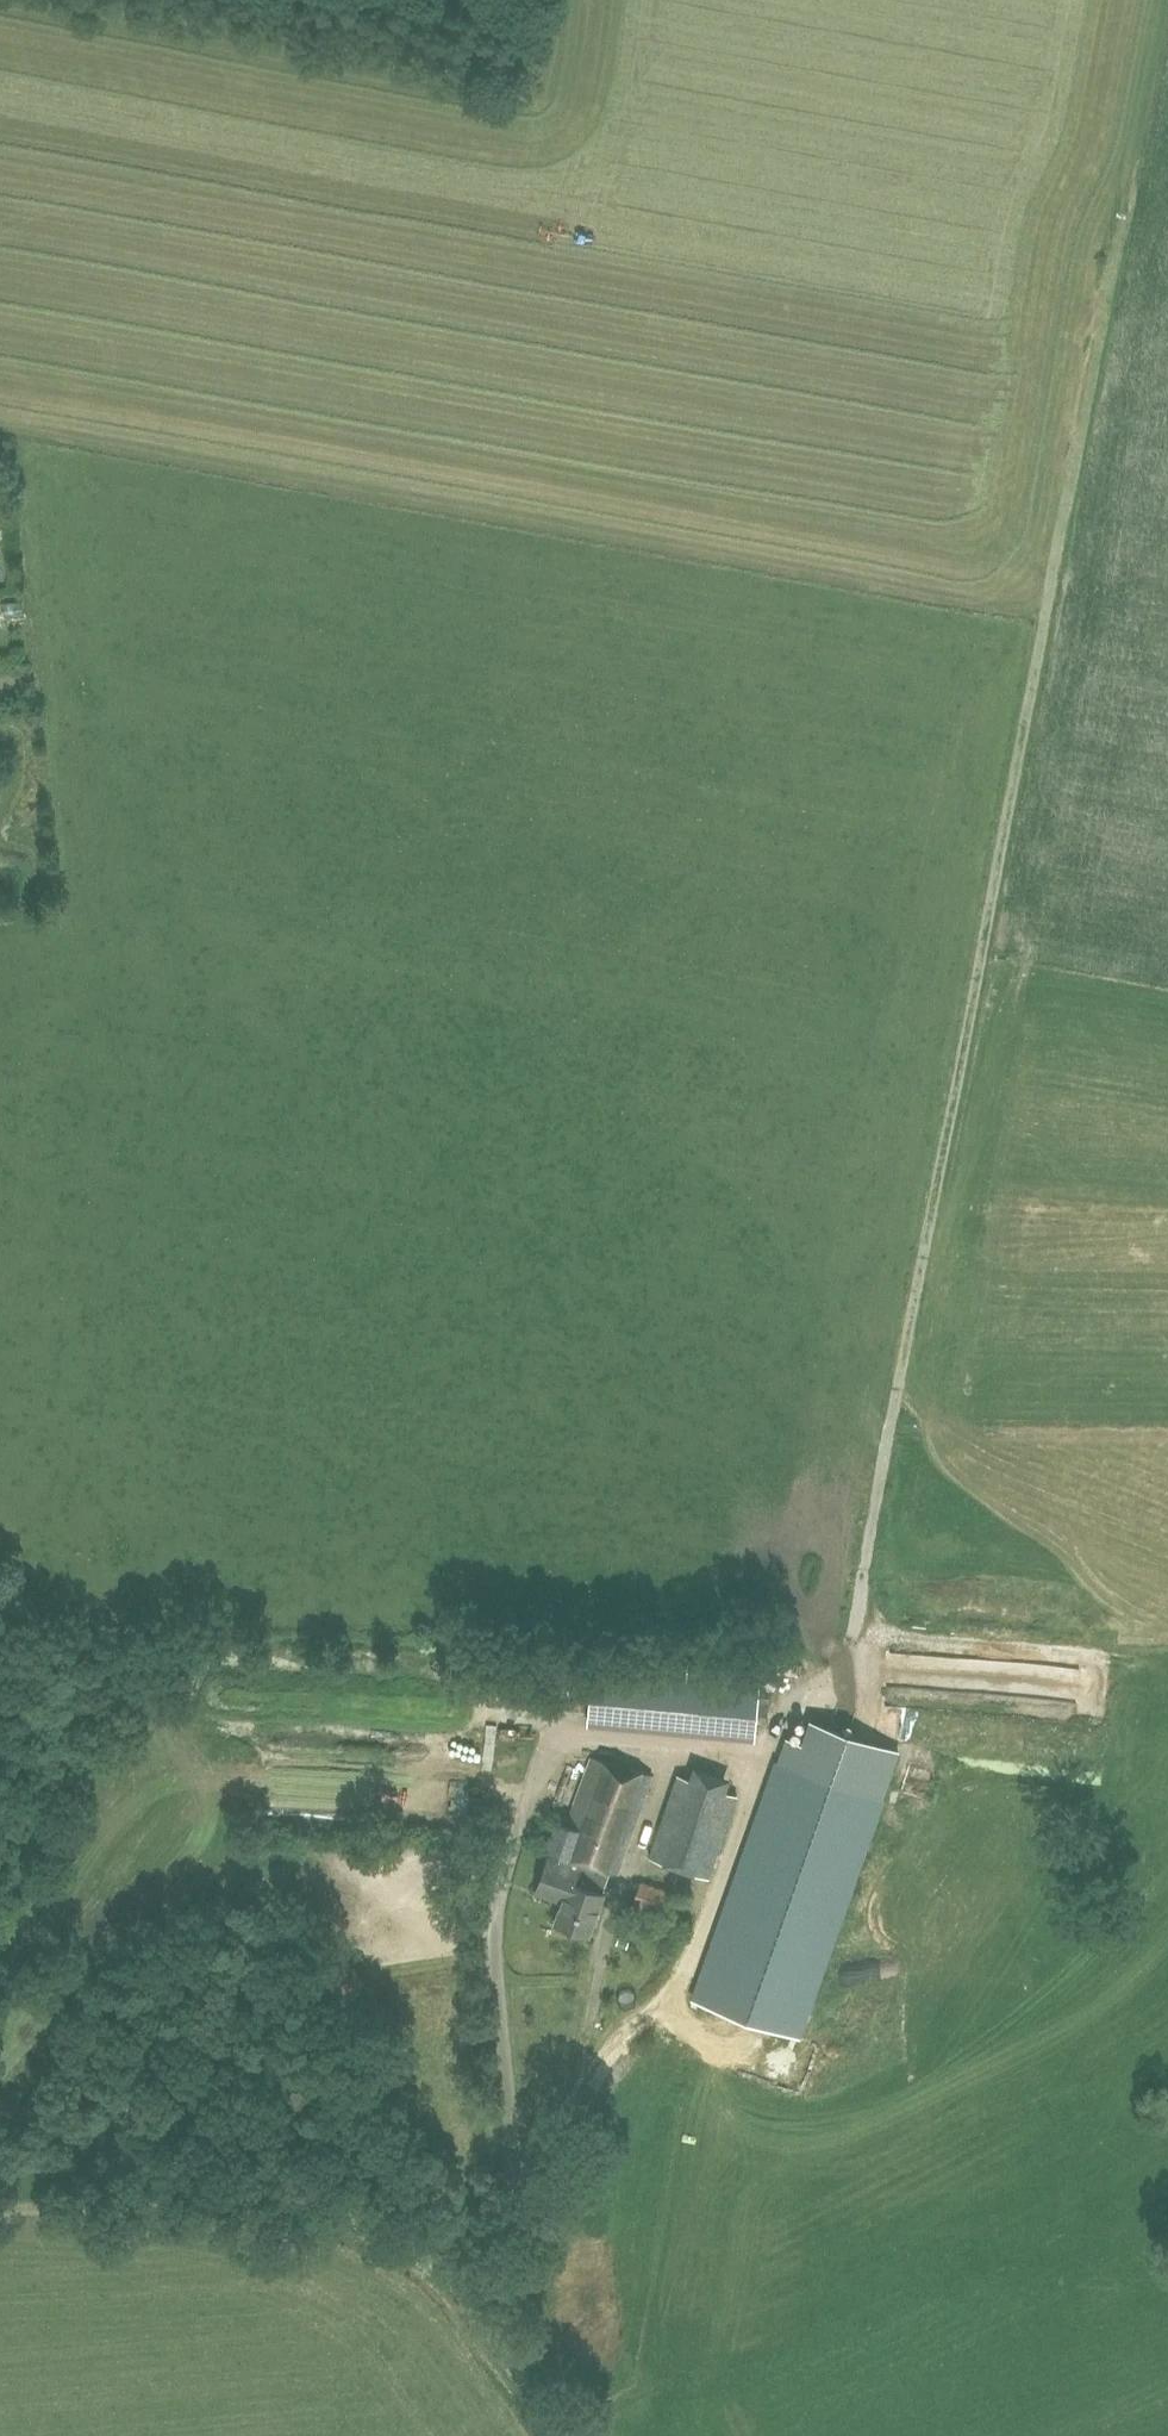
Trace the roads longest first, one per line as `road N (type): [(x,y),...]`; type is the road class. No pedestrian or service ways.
road 1 (unclassified): [(559,2435),(455,2289),(401,2238),(0,2108)]

